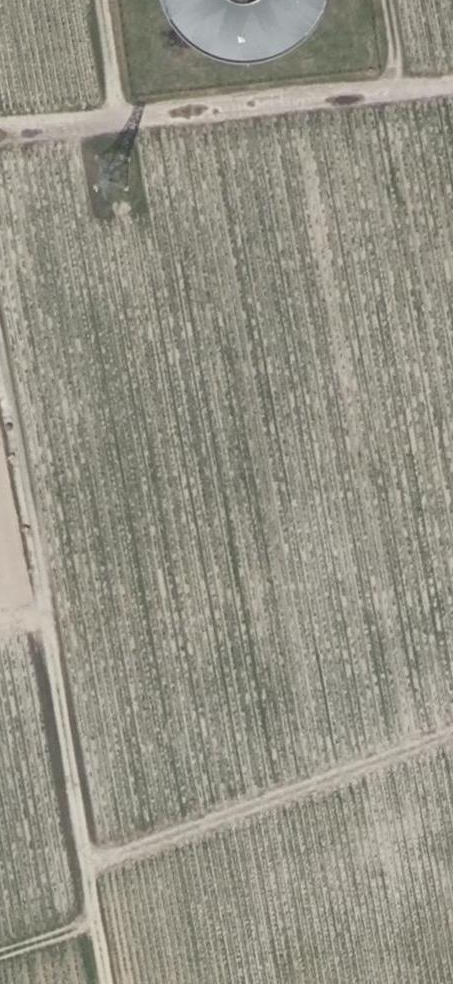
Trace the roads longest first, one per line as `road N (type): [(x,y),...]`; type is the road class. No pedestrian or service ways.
road 1 (track): [(0,371),(110,983)]
road 2 (track): [(103,0),(119,119),(396,88),(381,0)]
road 3 (track): [(452,794),(0,954)]

